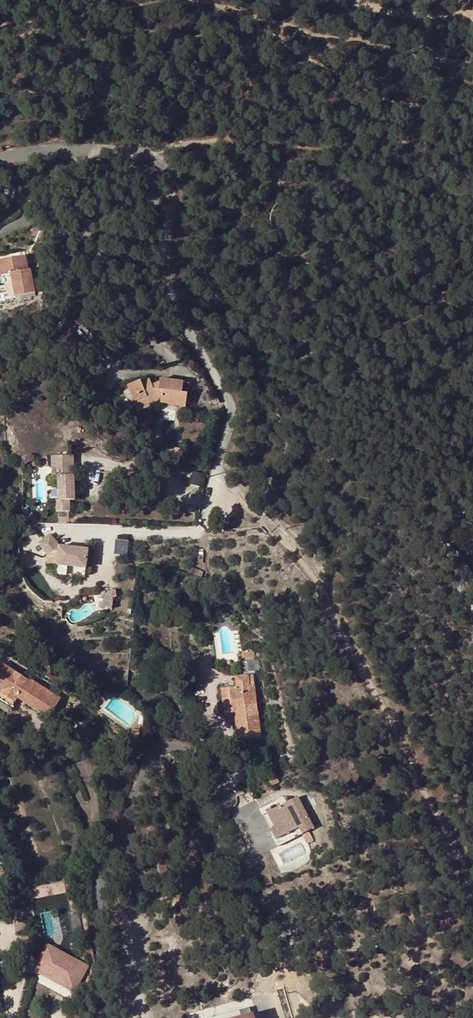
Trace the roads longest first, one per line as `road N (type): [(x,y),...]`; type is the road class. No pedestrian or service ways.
road 1 (residential): [(211,511),(229,419),(225,397),(171,305),(163,172),(146,158),(109,149),(0,151)]
road 2 (residential): [(221,800),(191,754),(167,745),(153,755),(95,905),(106,1017)]

